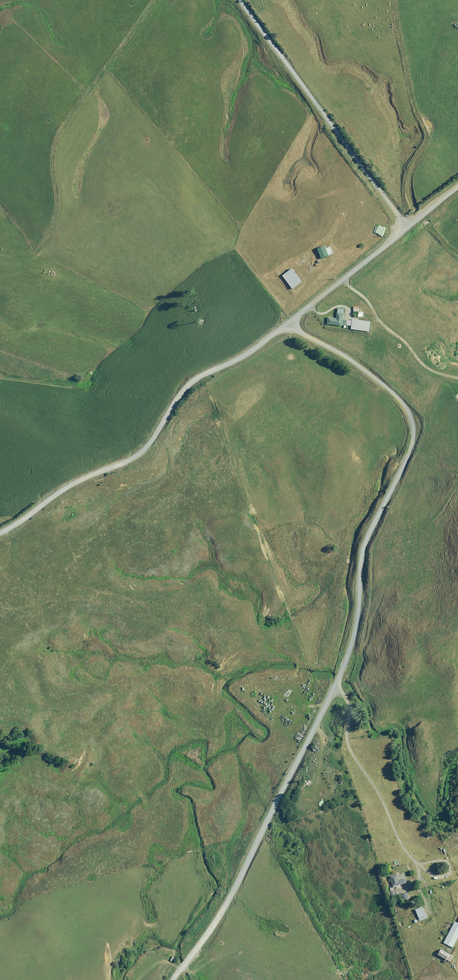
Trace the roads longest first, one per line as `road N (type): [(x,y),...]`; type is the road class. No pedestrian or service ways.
road 1 (unclassified): [(287,323),(390,390),(413,421),(413,442),(366,538),(340,680),(229,898),(174,979)]
road 2 (unclassified): [(0,533),(127,461),(200,373),(244,355),(287,323)]
road 3 (unclassified): [(408,227),(235,0)]
road 4 (unclassified): [(287,323),(408,227)]

